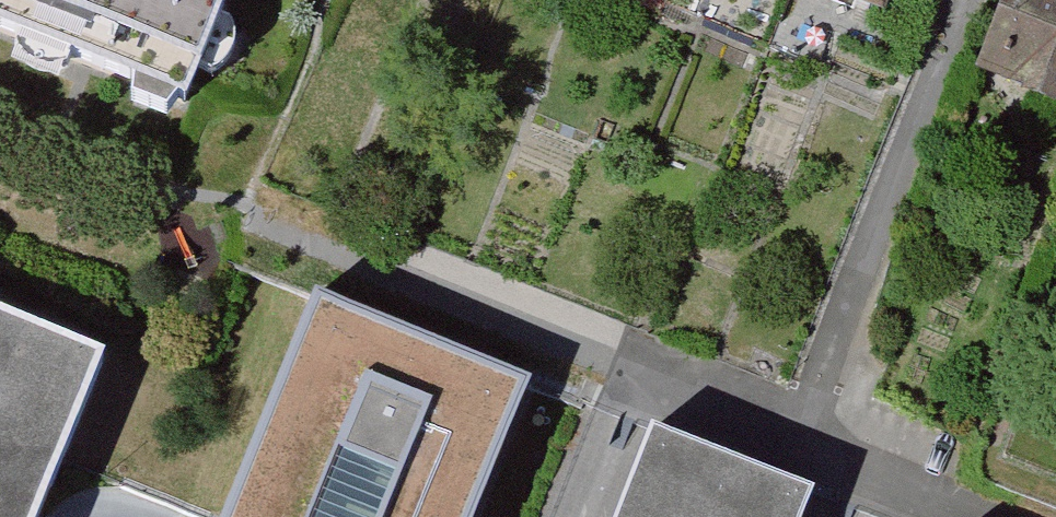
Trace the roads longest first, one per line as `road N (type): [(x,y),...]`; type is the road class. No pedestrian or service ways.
road 1 (residential): [(968,516),(833,463),(810,417),(969,0)]

